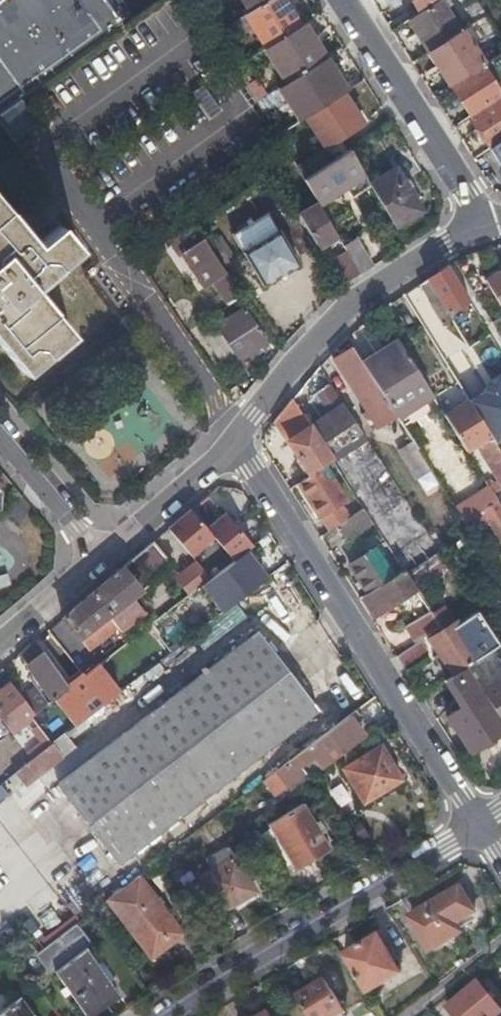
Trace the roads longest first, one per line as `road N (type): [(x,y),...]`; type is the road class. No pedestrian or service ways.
road 1 (residential): [(236,438),(479,822)]
road 2 (residential): [(160,1015),(479,822)]
road 3 (residential): [(480,224),(367,289),(236,438)]
road 4 (residential): [(345,0),(452,161),(480,224)]
road 5 (residential): [(236,438),(100,560)]
road 6 (residential): [(0,438),(100,560)]
road 7 (residential): [(100,560),(0,645)]

